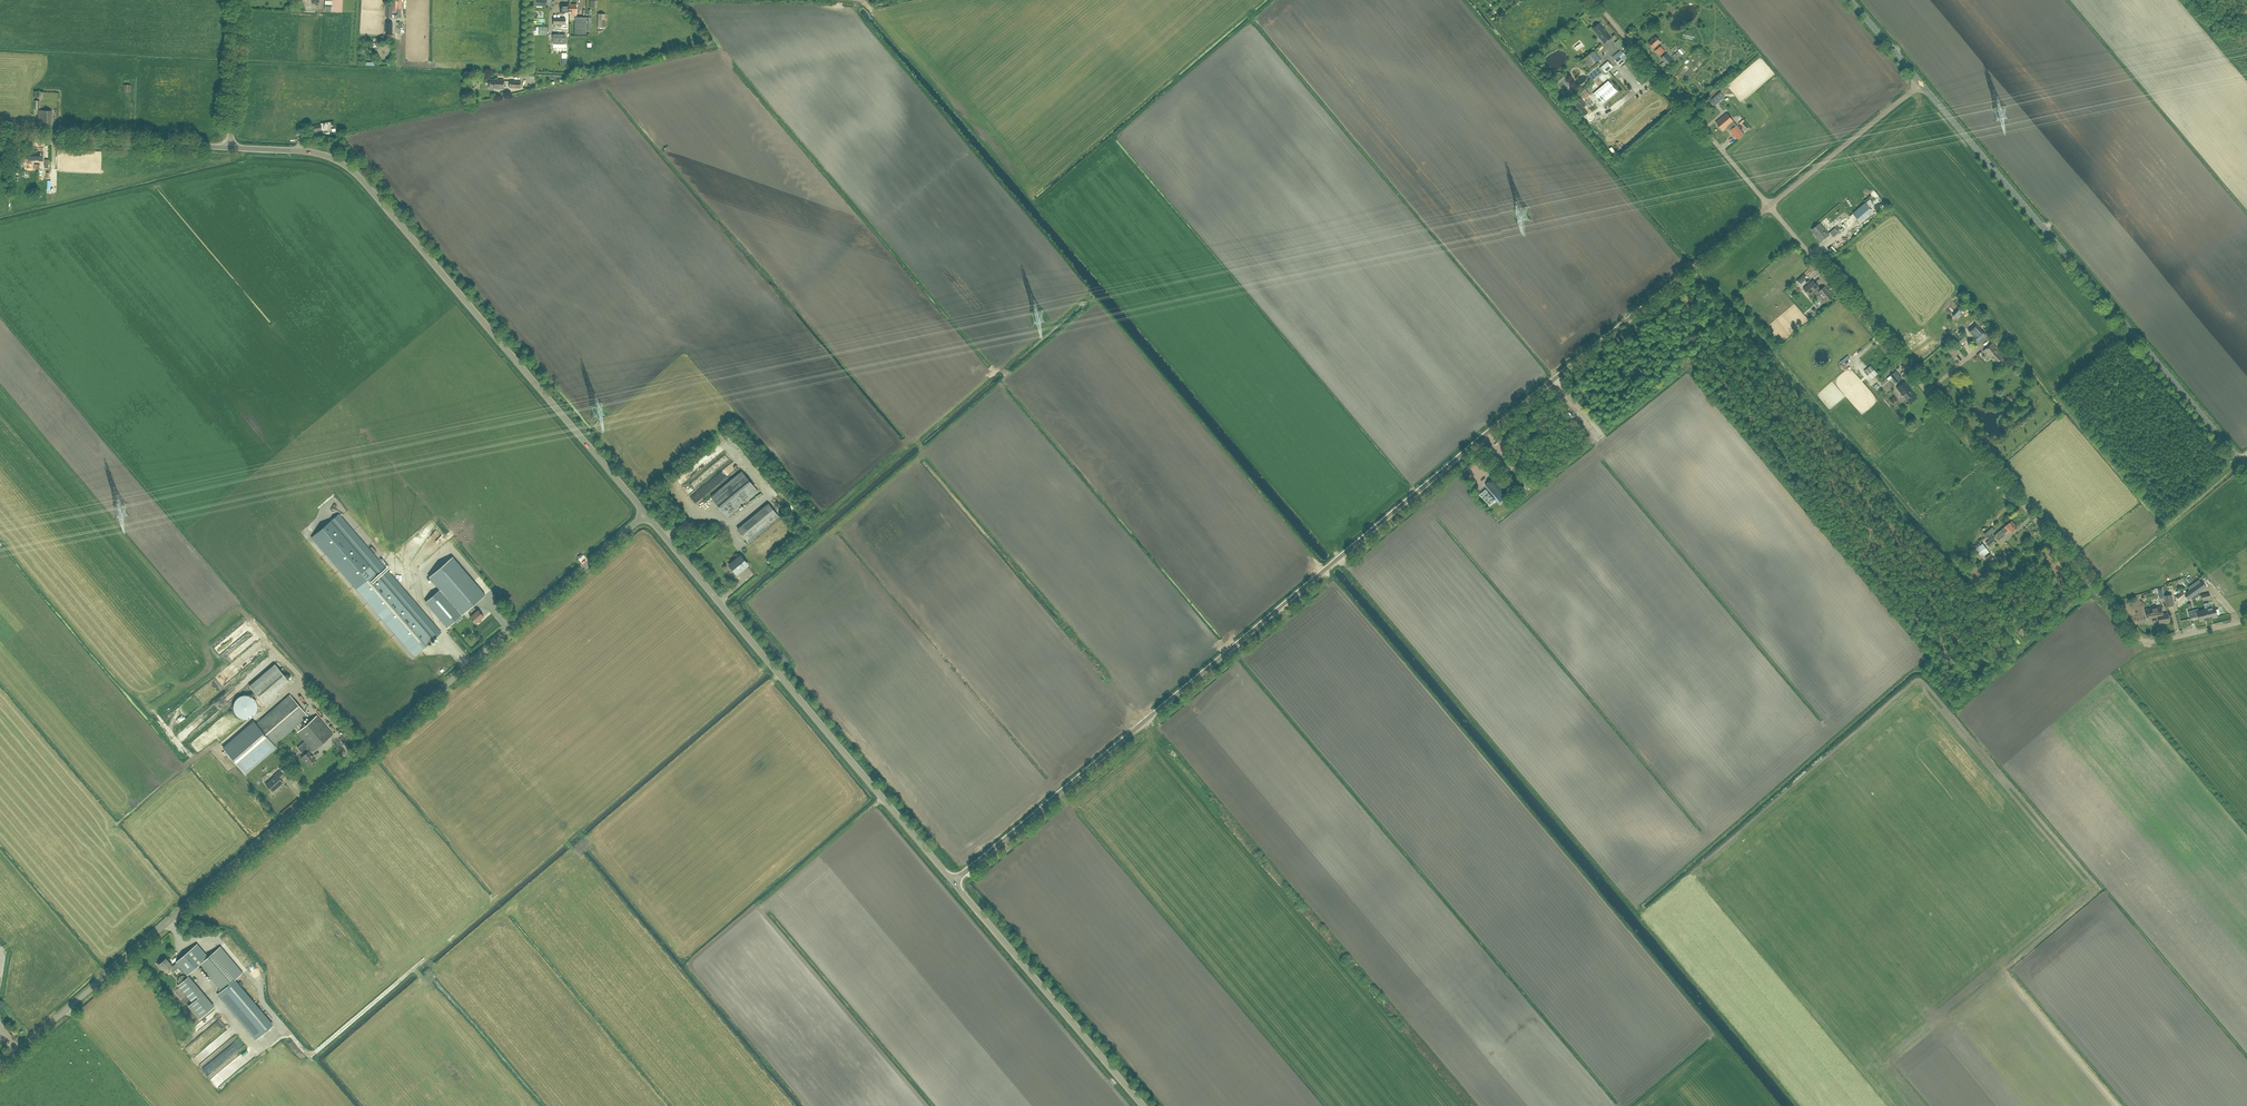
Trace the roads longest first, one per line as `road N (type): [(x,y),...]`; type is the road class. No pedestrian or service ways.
road 1 (unclassified): [(955,884),(1769,206)]
road 2 (tertiary): [(0,1067),(645,513)]
road 3 (unclassified): [(2246,621),(2135,639),(1769,206)]
road 4 (tertiary): [(645,513),(352,172),(318,154),(230,148)]
road 5 (tertiary): [(2246,469),(1922,85)]
road 6 (tertiary): [(955,884),(645,513)]
road 7 (track): [(772,487),(810,527),(991,375)]
road 8 (tertiary): [(1144,1105),(955,884)]
road 9 (unclassified): [(1769,206),(1594,0)]
road 10 (tertiary): [(230,148),(0,138)]
road 11 (unclassified): [(1769,206),(1922,85)]
road 12 (track): [(2165,525),(2058,396)]
road 13 (unclassified): [(230,148),(239,0)]

